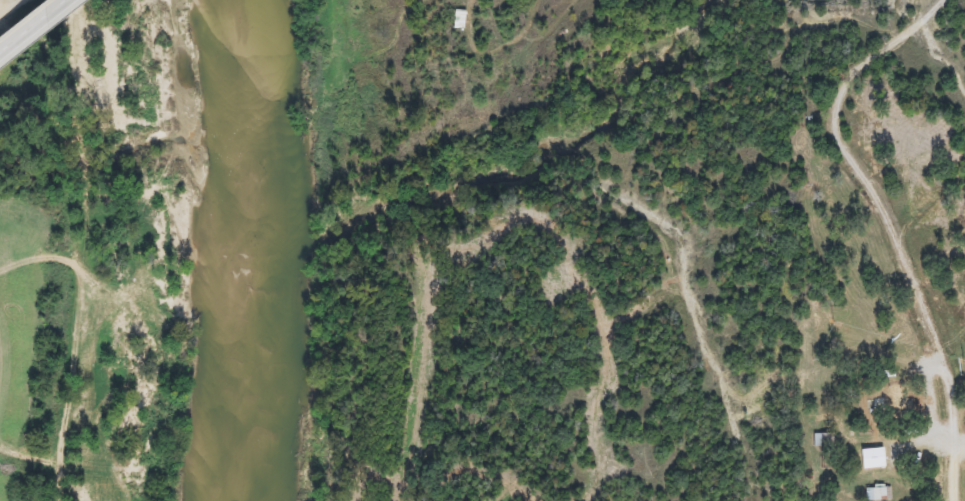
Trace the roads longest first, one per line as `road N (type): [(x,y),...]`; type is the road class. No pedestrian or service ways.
road 1 (track): [(940,0),(843,76),(832,131),(881,213),(941,372)]

